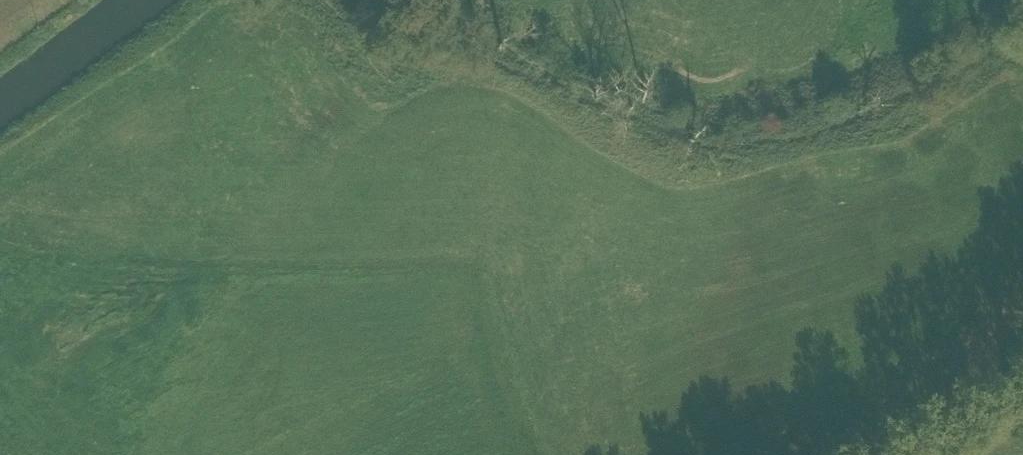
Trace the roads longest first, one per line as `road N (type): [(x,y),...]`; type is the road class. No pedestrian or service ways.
road 1 (track): [(1022,399),(912,454)]

